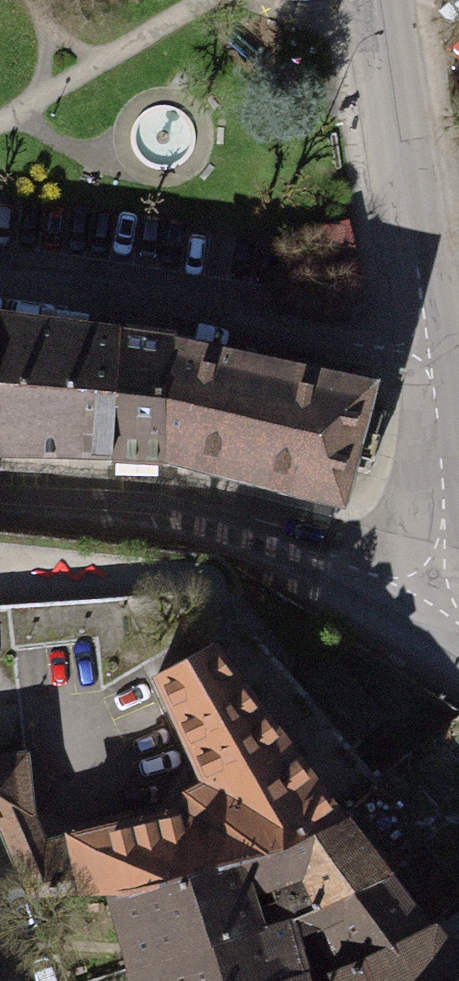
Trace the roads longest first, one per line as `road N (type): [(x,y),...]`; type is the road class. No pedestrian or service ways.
road 1 (residential): [(0,503),(205,522),(440,598)]
road 2 (residential): [(434,365),(0,298)]
road 3 (residential): [(413,75),(434,365)]
road 4 (residential): [(434,365),(440,598)]
road 5 (residential): [(413,75),(266,0)]

